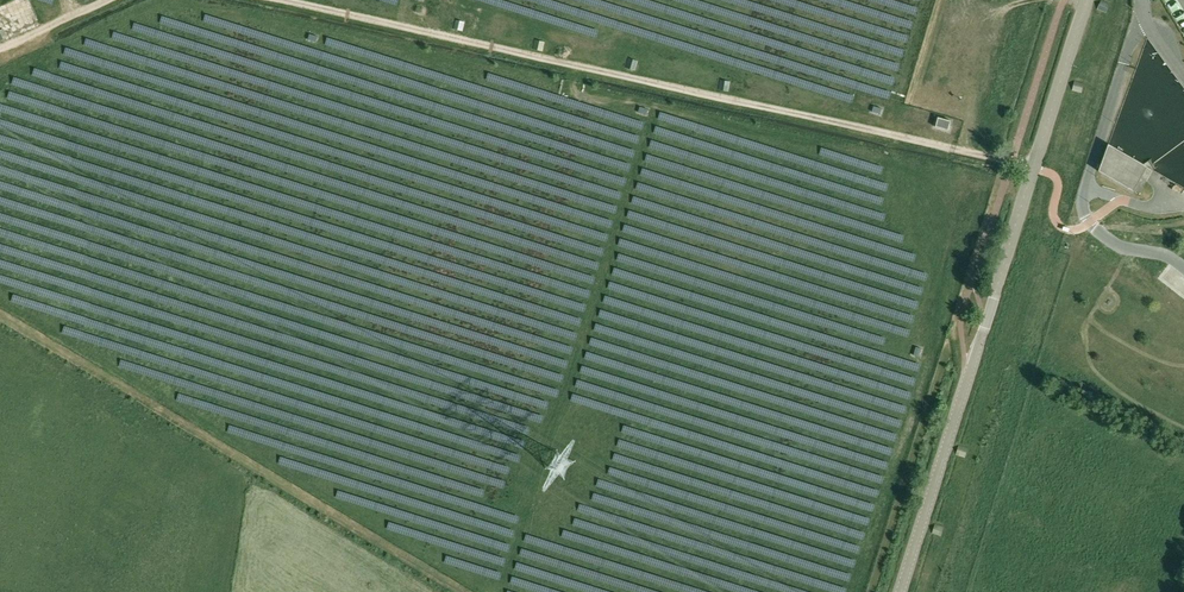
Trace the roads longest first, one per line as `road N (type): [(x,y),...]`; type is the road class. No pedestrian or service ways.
road 1 (track): [(1035,166),(284,0)]
road 2 (unclassified): [(900,591),(1087,0)]

